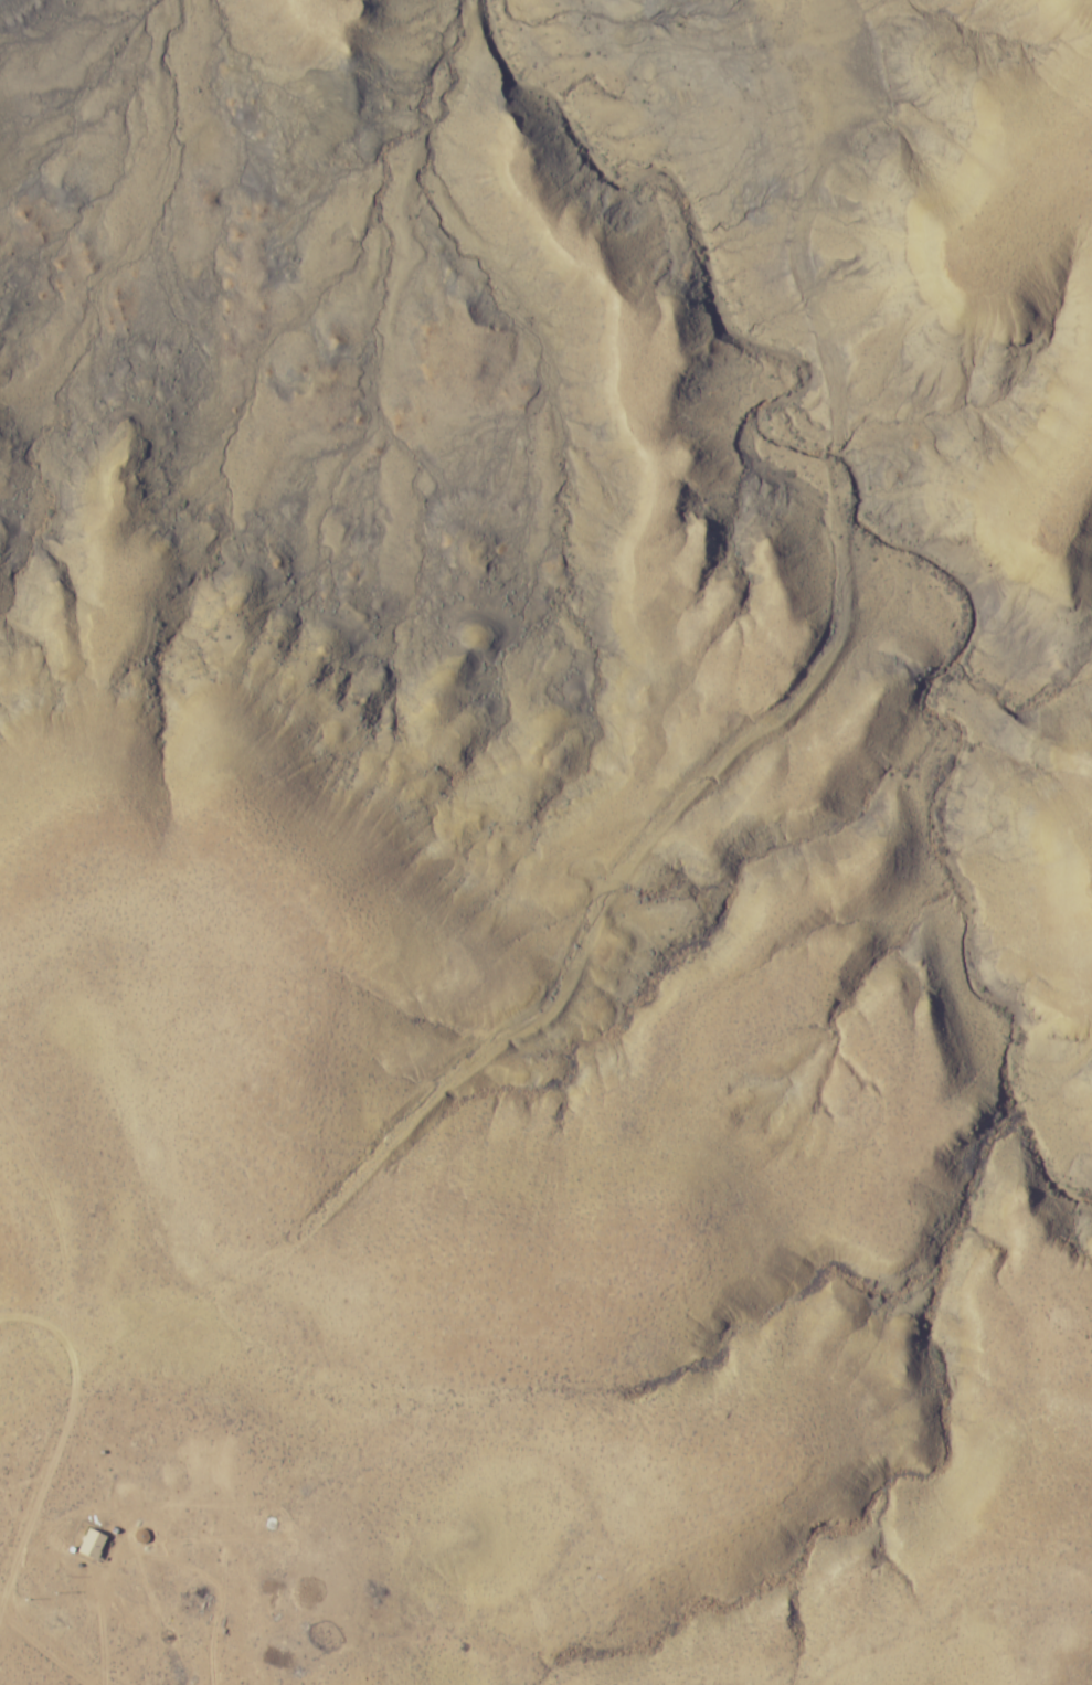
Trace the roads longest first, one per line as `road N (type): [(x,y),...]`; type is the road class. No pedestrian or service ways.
road 1 (track): [(0,1613),(70,1426),(73,1396),(65,1342),(26,1315),(0,1316)]

